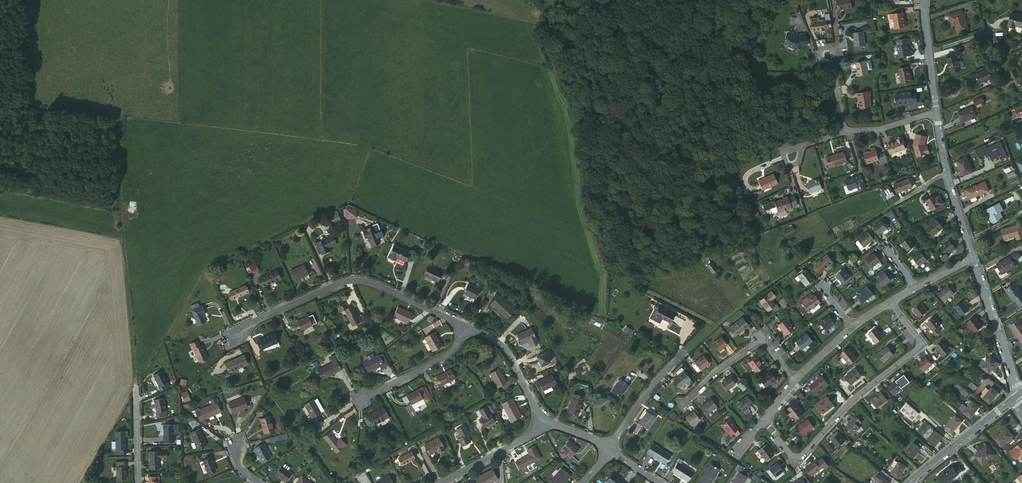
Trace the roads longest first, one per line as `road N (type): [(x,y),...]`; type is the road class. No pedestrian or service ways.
road 1 (track): [(121,115),(119,200),(135,395)]
road 2 (residential): [(765,420),(793,456),(802,456),(849,403),(919,347),(891,301)]
road 3 (track): [(900,201),(717,324),(687,354)]
road 4 (residential): [(463,326),(353,280),(237,334)]
road 5 (residential): [(793,381),(758,343),(681,404)]
road 6 (residential): [(973,258),(1017,395)]
road 7 (tertiary): [(1017,395),(908,482)]
road 8 (residential): [(463,326),(445,355),(359,401)]
road 9 (residential): [(540,422),(505,352),(463,326)]
road 10 (track): [(717,324),(625,281),(627,258)]
road 11 (residential): [(687,354),(648,389),(609,449)]

